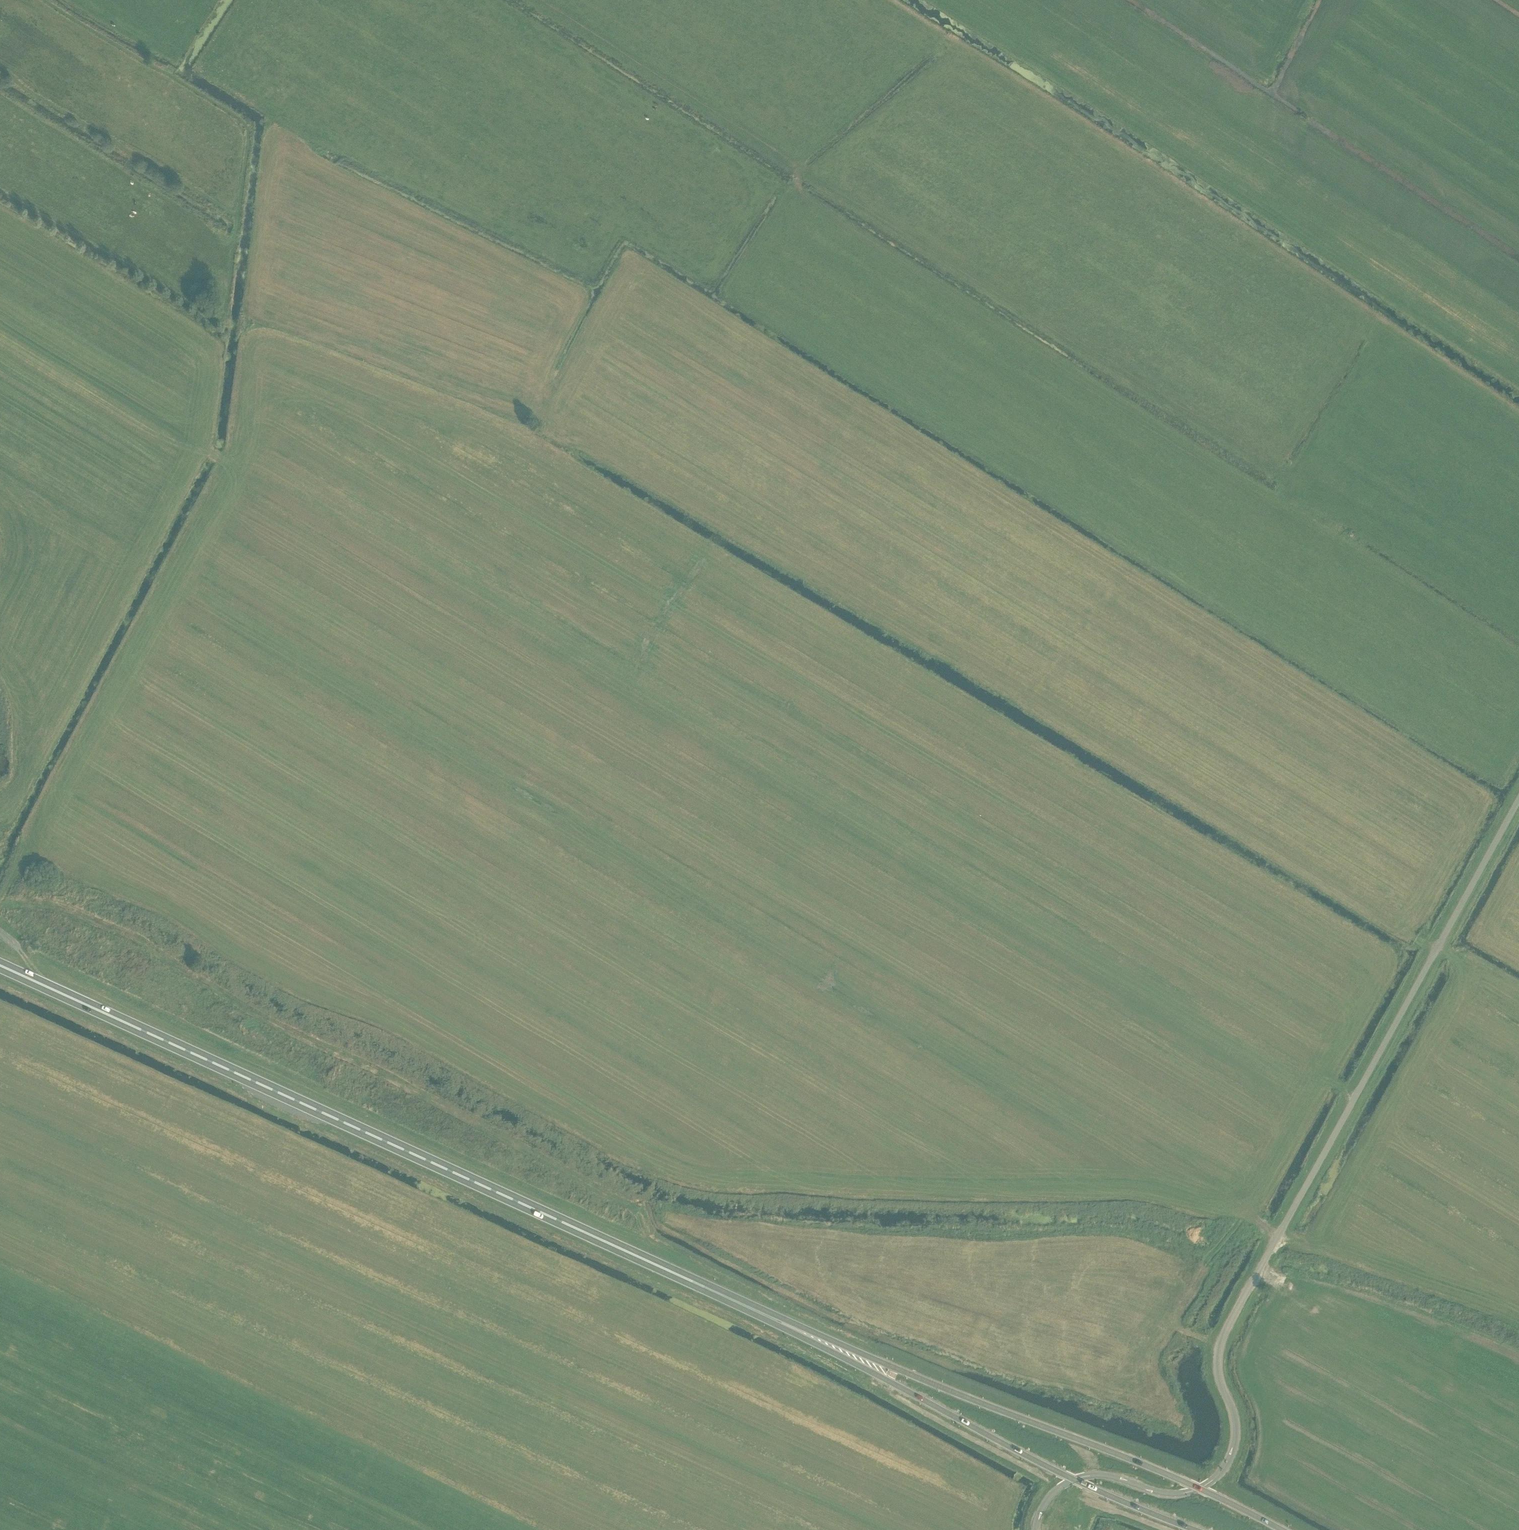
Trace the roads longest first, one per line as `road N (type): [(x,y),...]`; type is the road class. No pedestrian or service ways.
road 1 (trunk): [(782,1322),(0,964)]
road 2 (unclassified): [(1518,799),(1223,1337),(1218,1375),(1236,1438),(1223,1469),(1199,1488)]
road 3 (trunk): [(1199,1488),(782,1322)]
road 4 (trunk): [(782,1322),(1074,1479)]
road 5 (trunk): [(1074,1479),(1197,1529)]
road 6 (unclassified): [(1199,1488),(1168,1493),(1108,1475),(1074,1479)]

